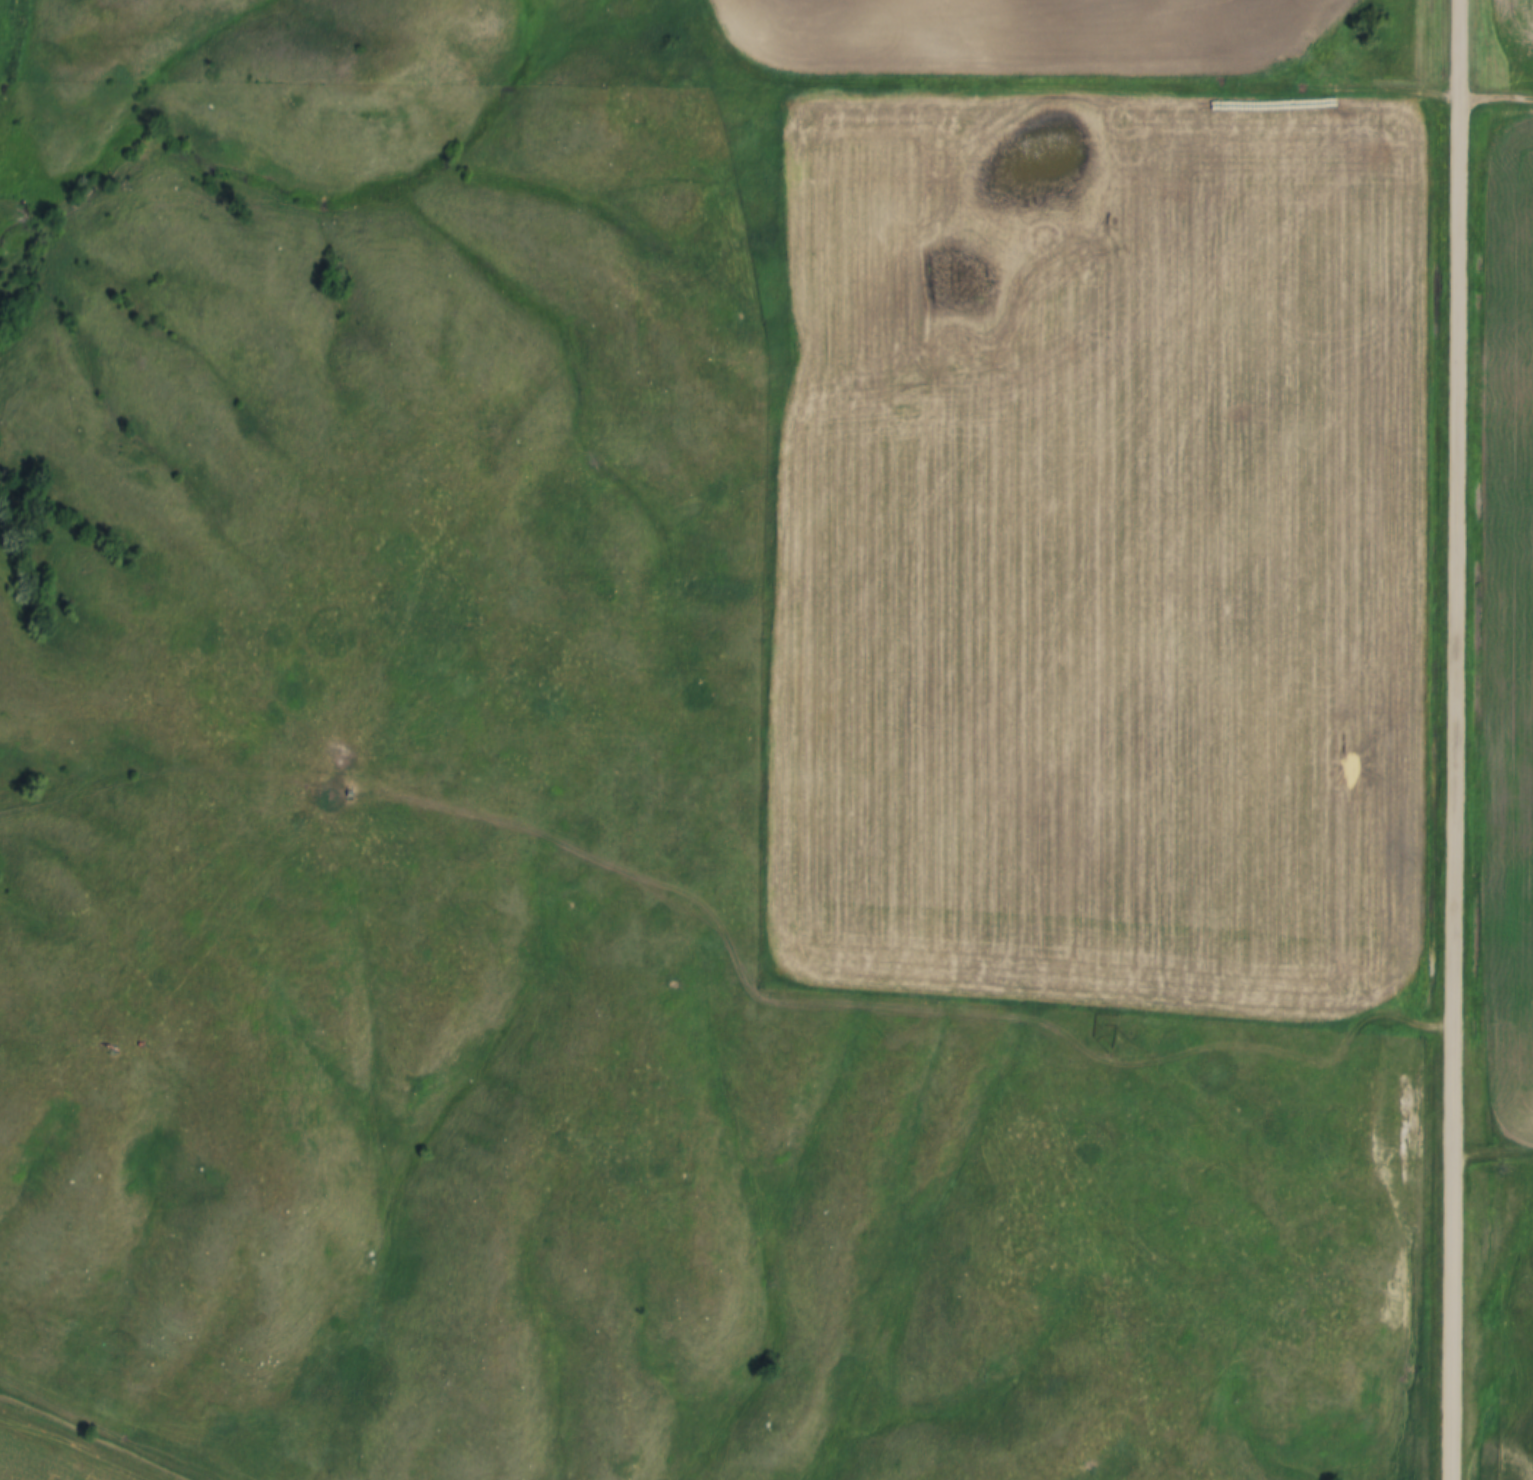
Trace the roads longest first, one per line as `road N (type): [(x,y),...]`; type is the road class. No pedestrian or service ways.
road 1 (residential): [(1451,1479),(1458,0)]

